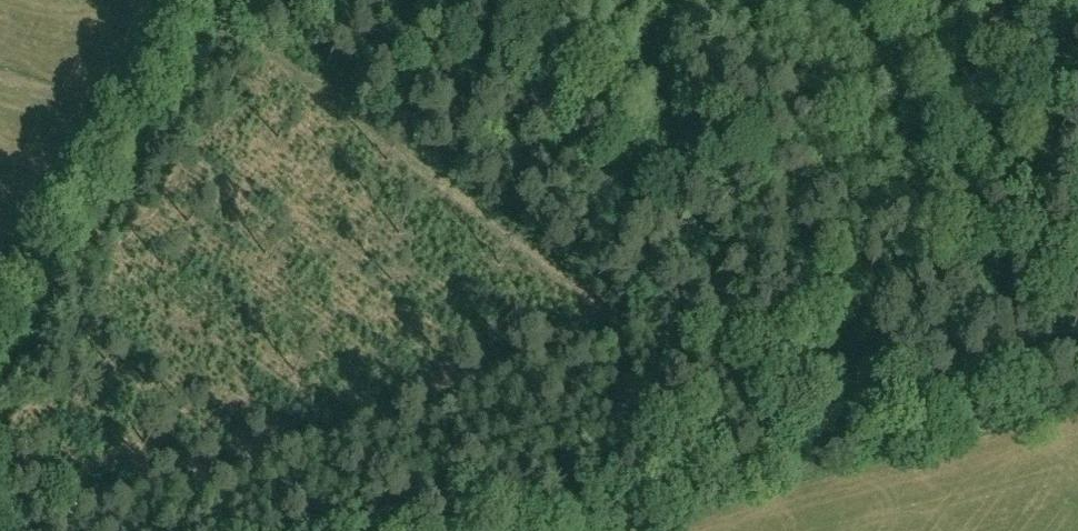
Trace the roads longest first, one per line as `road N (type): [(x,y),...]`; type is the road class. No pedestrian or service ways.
road 1 (track): [(1077,43),(854,332),(828,356),(746,375),(706,366),(639,328),(238,30),(257,0)]
road 2 (track): [(639,328),(112,496),(72,493),(0,431)]
road 3 (track): [(0,396),(238,30)]
road 4 (track): [(1077,304),(978,174)]

